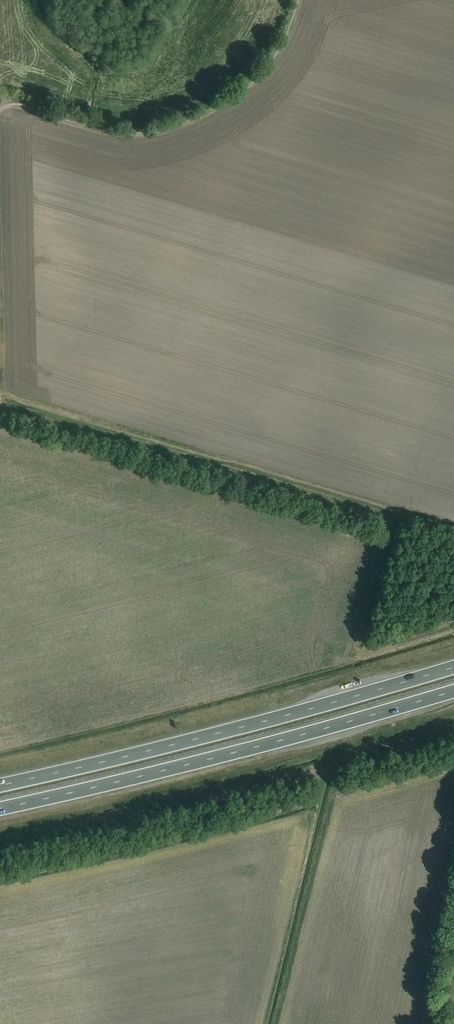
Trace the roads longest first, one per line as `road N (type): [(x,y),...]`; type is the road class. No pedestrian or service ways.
road 1 (track): [(0,392),(343,496),(453,541)]
road 2 (trunk): [(0,809),(453,691)]
road 3 (trunk): [(453,667),(0,785)]
road 4 (track): [(0,109),(12,104),(137,135),(197,120),(258,78),(298,0)]

